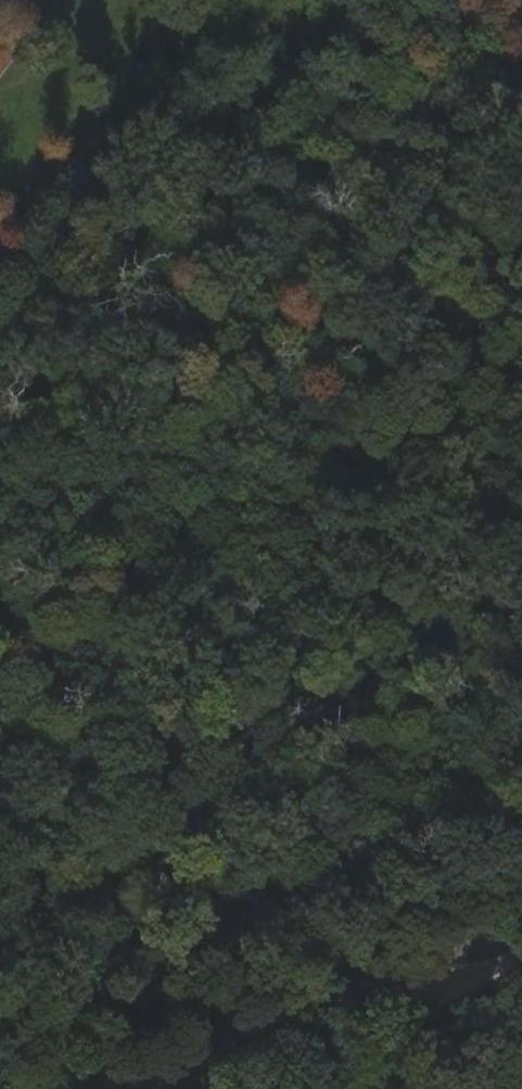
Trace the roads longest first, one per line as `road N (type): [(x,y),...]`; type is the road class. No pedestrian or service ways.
road 1 (unclassified): [(521,924),(146,1088)]
road 2 (track): [(212,0),(0,252)]

